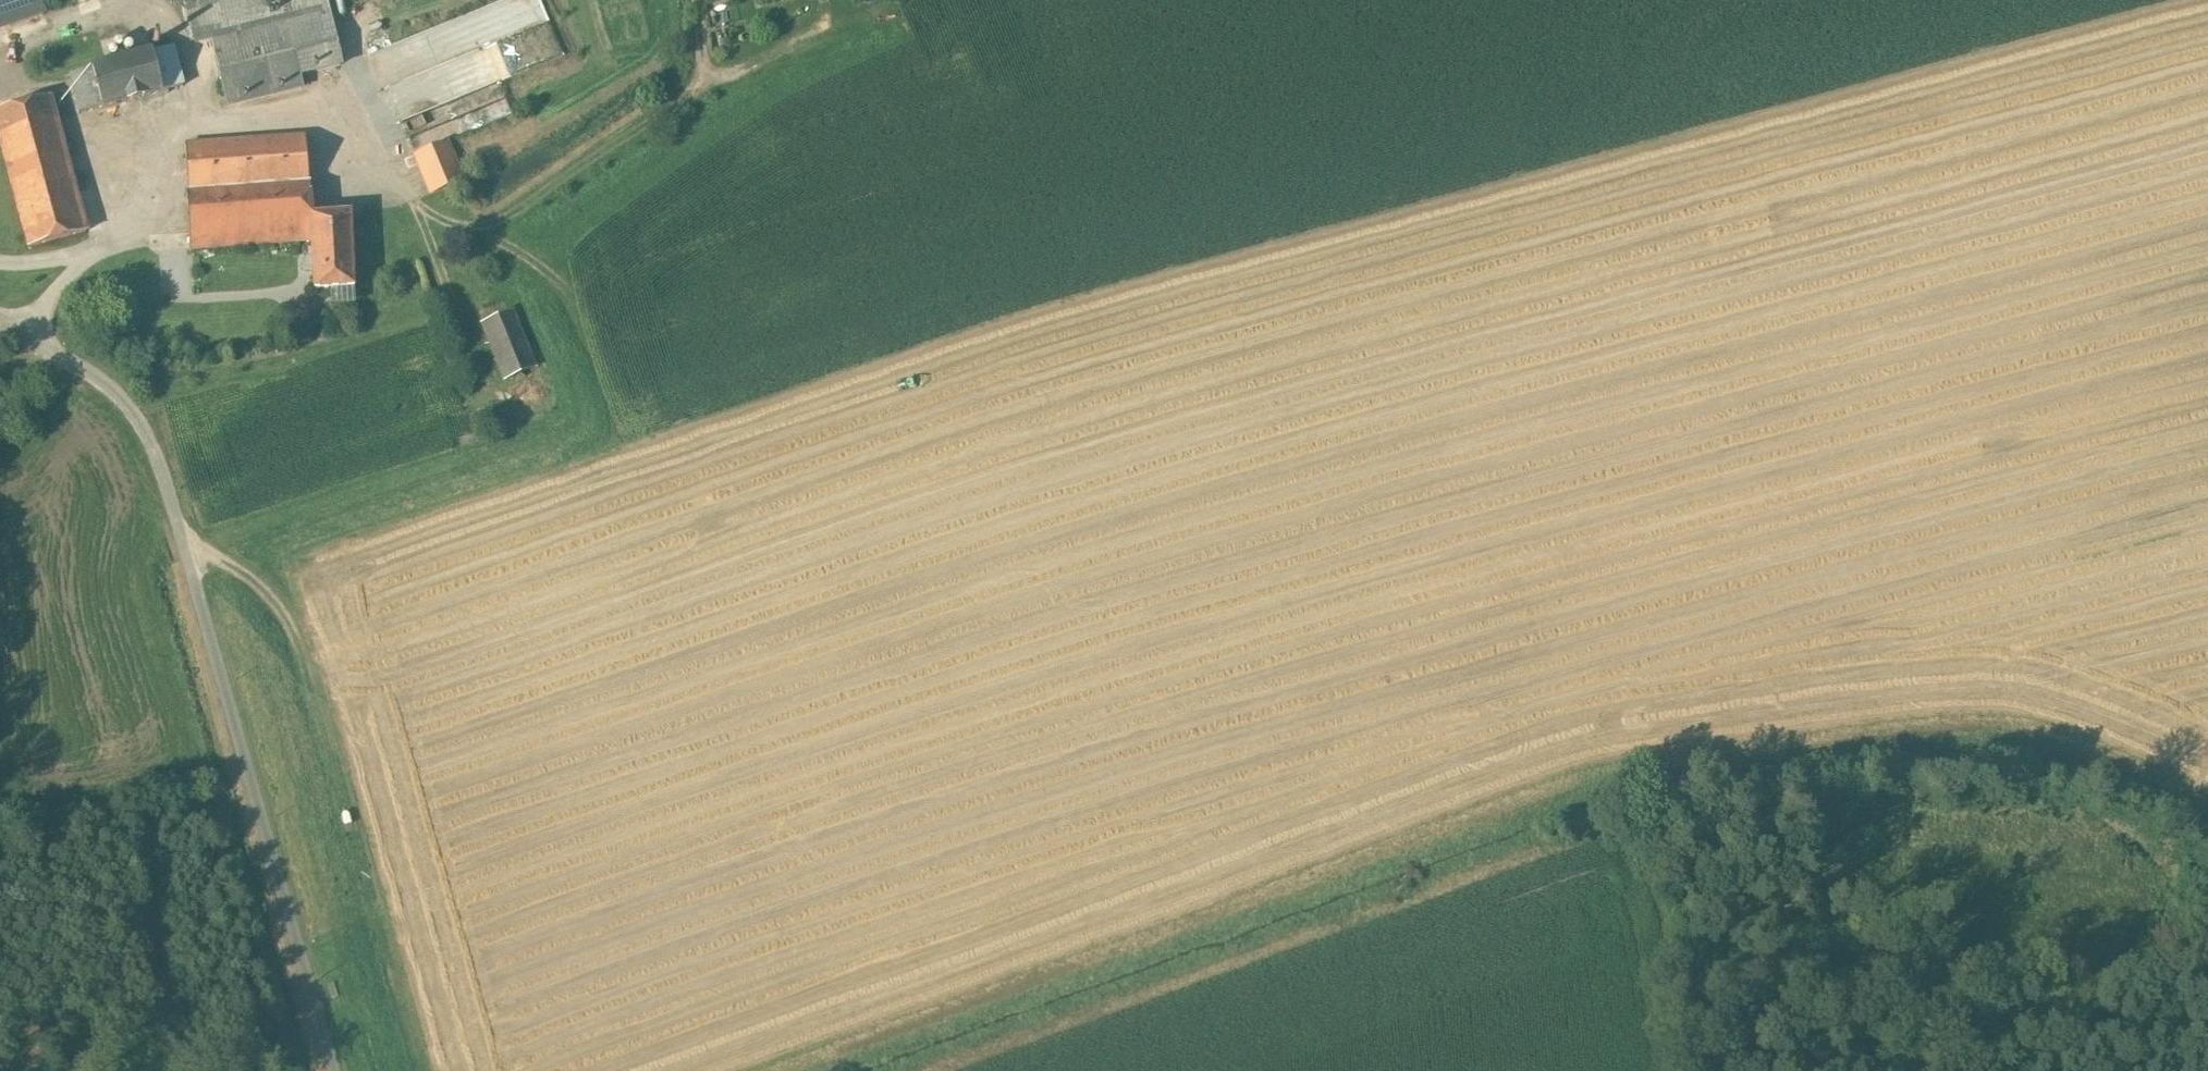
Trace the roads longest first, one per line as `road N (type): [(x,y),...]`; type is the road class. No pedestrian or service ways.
road 1 (unclassified): [(334,1070),(147,421),(101,366),(0,319)]
road 2 (track): [(377,166),(438,219),(467,228),(494,223),(707,84),(696,0)]
road 3 (track): [(707,84),(878,14)]

